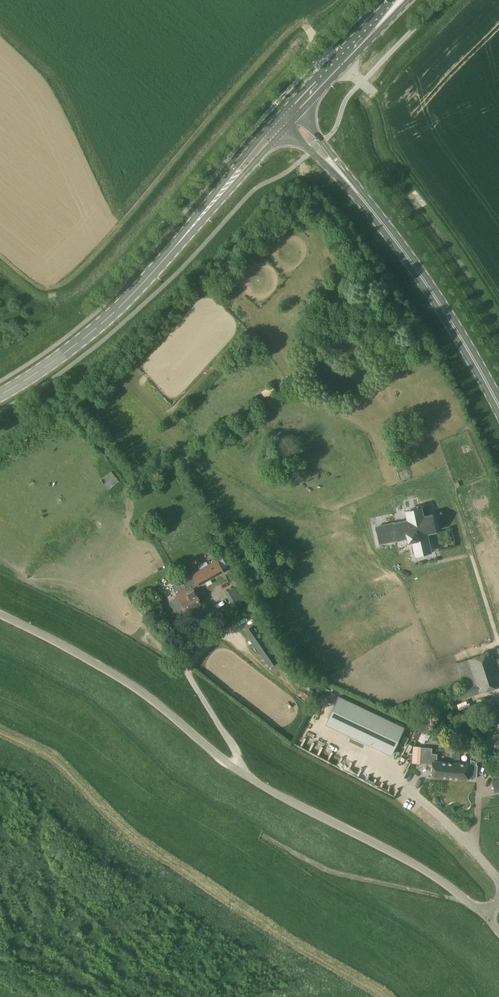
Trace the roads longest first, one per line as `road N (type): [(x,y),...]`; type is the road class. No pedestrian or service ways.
road 1 (unclassified): [(482,914),(433,873),(239,770),(119,675),(0,613)]
road 2 (tertiary): [(0,395),(89,337),(281,125)]
road 3 (secondary): [(498,407),(434,296),(369,206)]
road 4 (secondary): [(293,110),(398,0)]
road 5 (secondary): [(369,206),(293,110)]
road 6 (secondary): [(281,125),(369,206)]
road 7 (unclassified): [(498,881),(415,795)]

